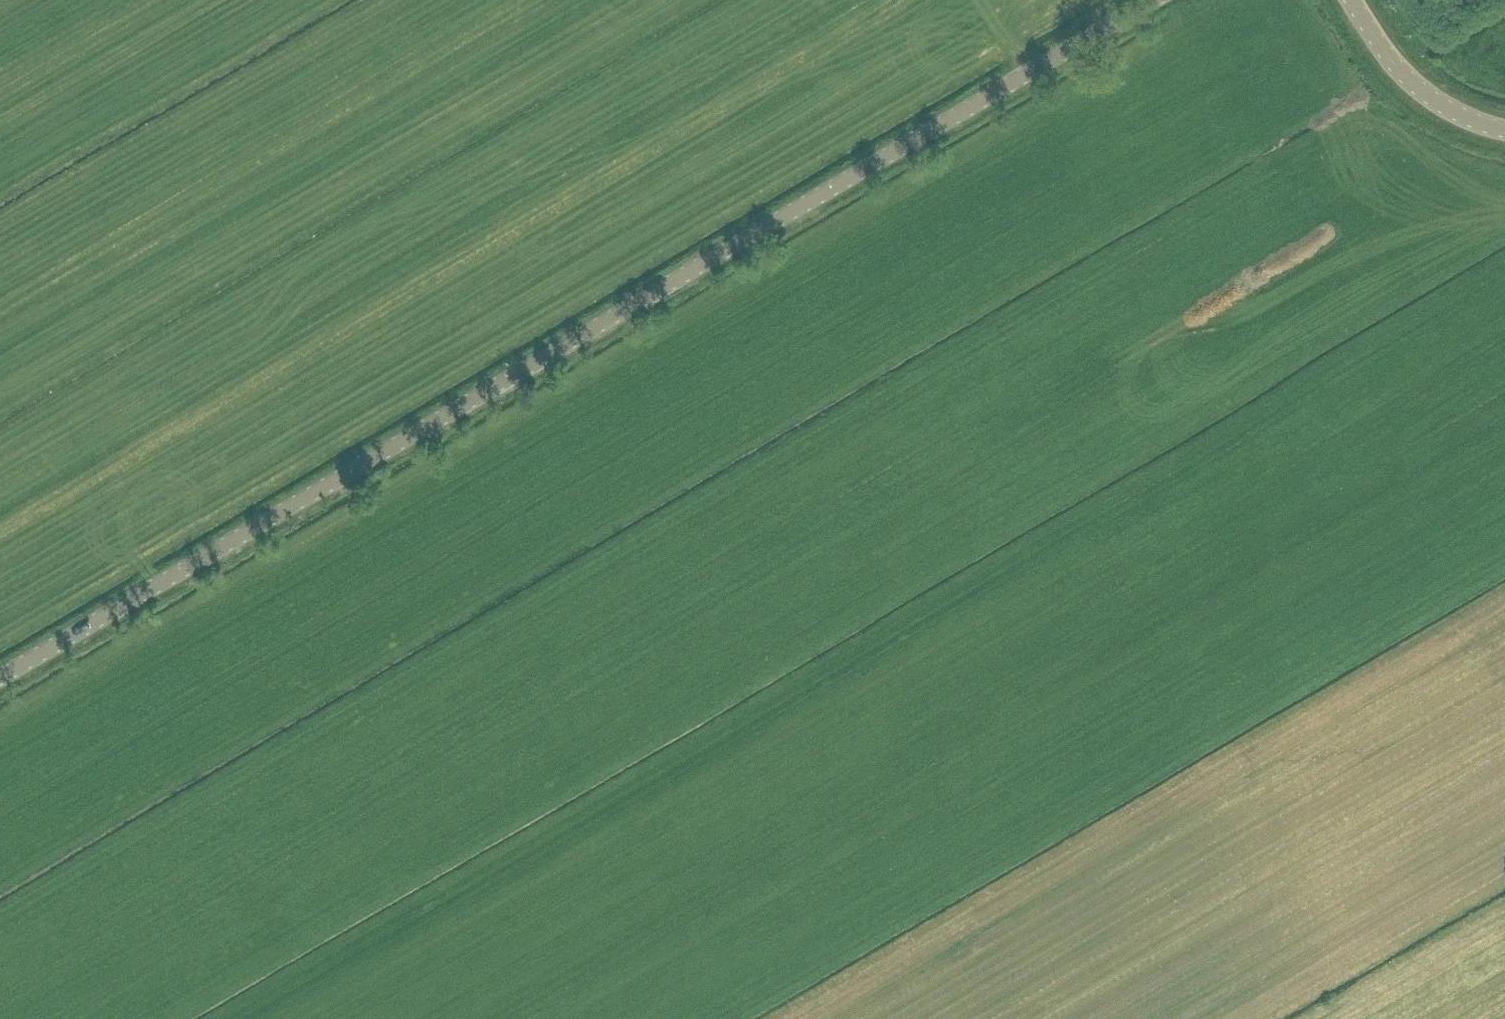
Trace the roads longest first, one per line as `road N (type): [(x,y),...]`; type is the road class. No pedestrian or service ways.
road 1 (tertiary): [(0,676),(1145,0)]
road 2 (unclassified): [(1349,0),(1394,66),(1437,103),(1504,131)]

